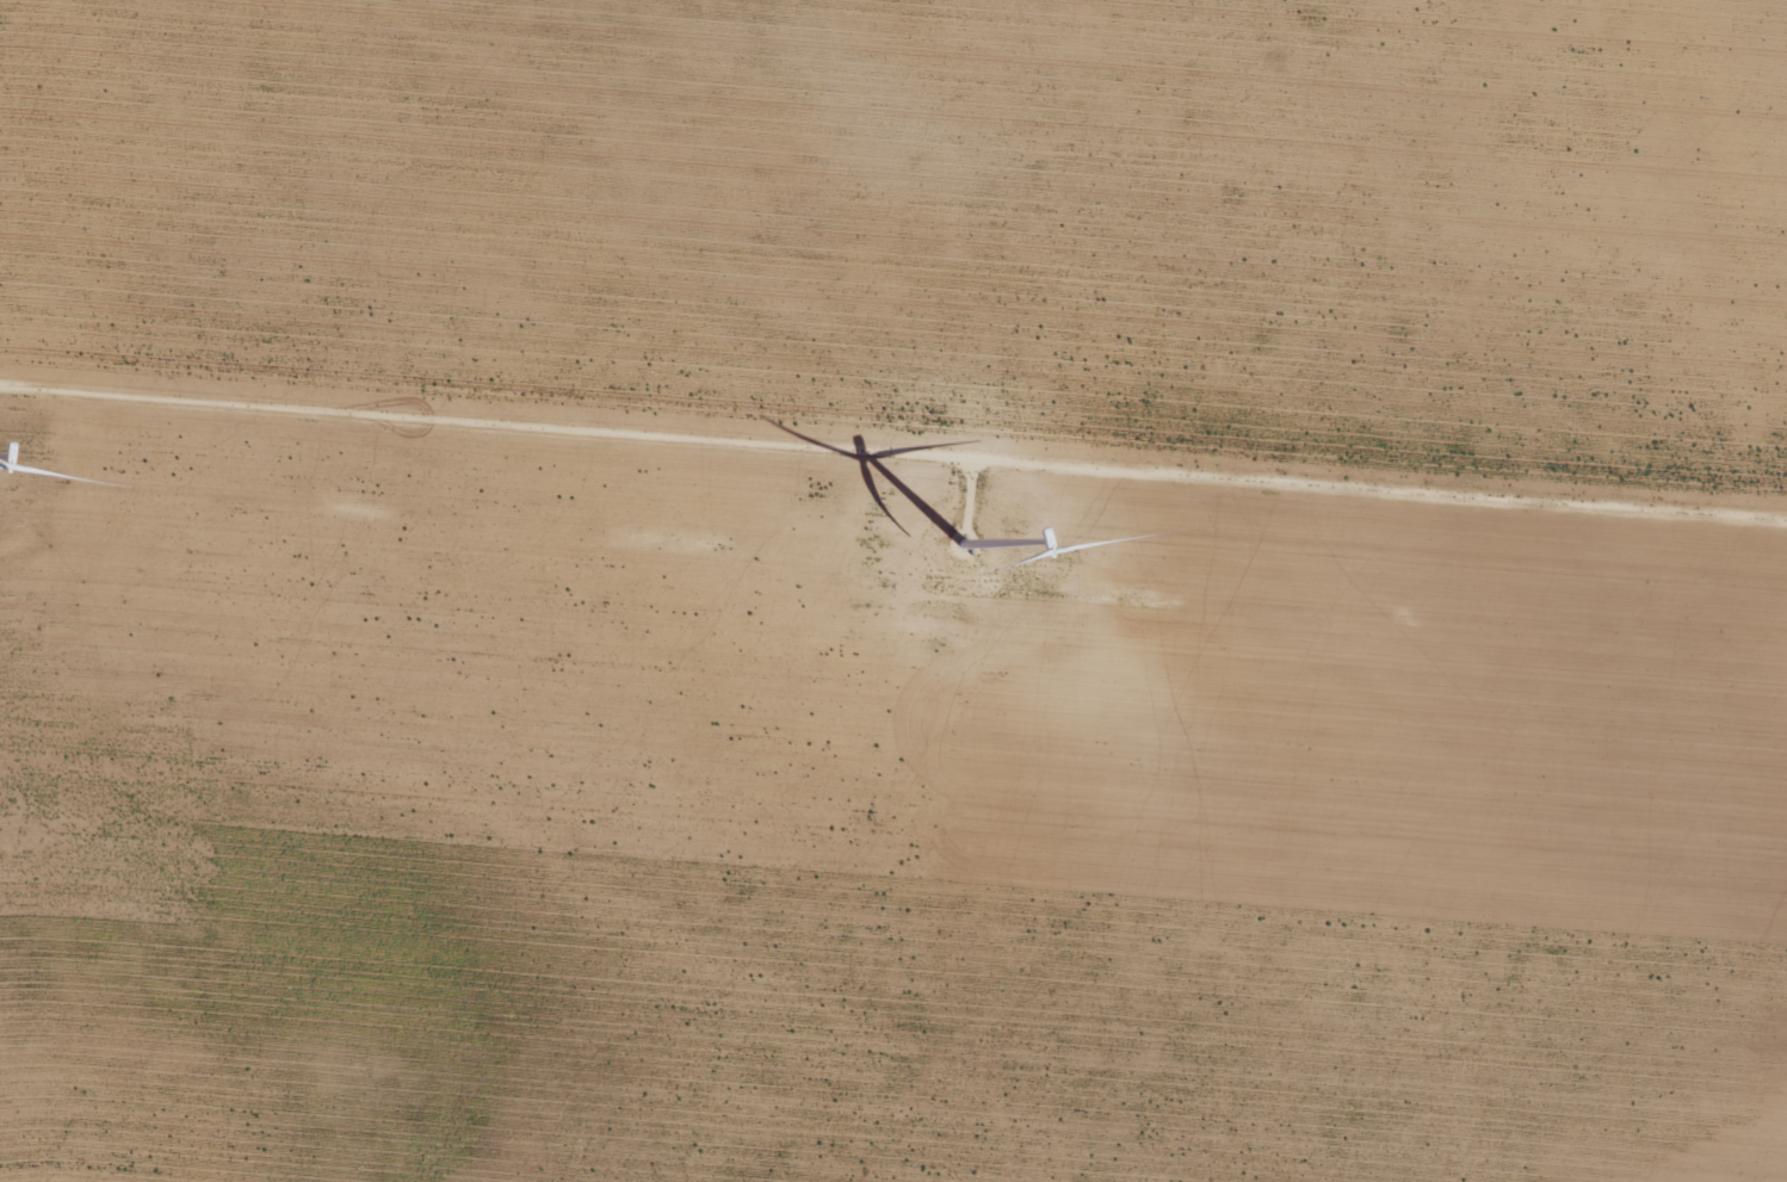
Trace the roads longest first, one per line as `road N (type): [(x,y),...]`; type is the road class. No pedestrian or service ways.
road 1 (track): [(1786,1075),(1364,1181)]

